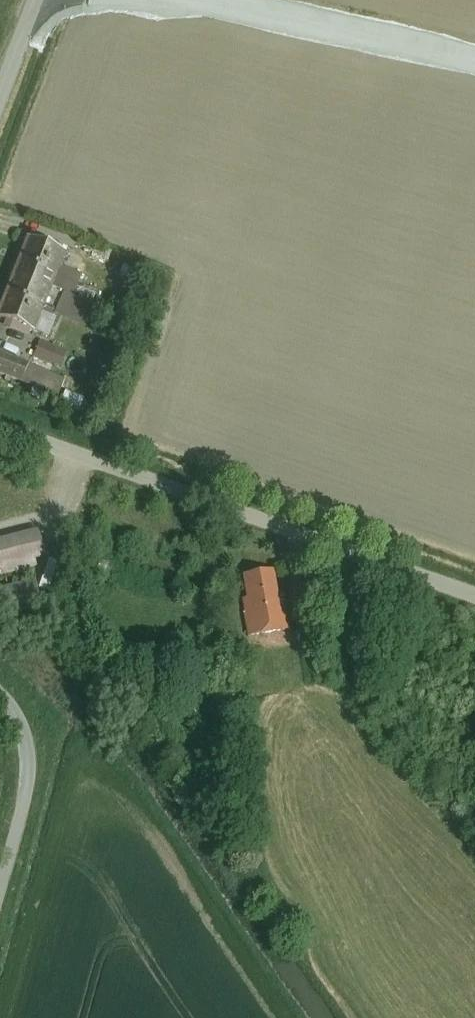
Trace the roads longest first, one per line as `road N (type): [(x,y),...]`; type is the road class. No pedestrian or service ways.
road 1 (unclassified): [(0,425),(474,594)]
road 2 (unclassified): [(0,690),(24,732),(31,768),(0,897)]

